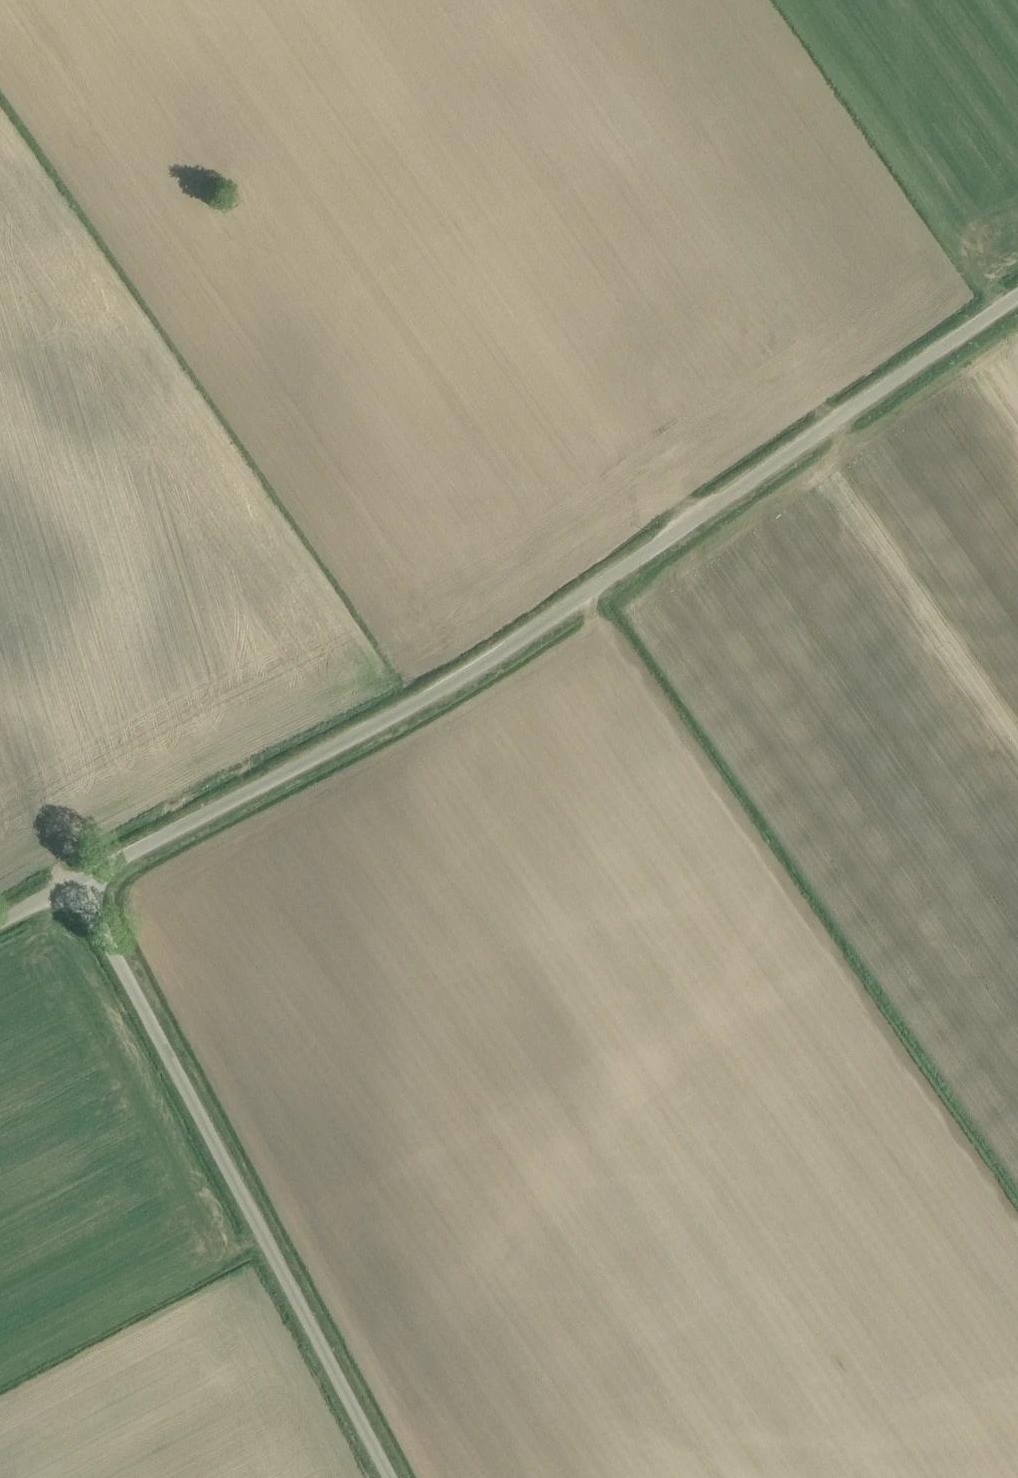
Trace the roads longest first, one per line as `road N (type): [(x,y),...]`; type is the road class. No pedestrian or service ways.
road 1 (unclassified): [(82,888),(467,680),(1017,300)]
road 2 (unclassified): [(390,1477),(82,888)]

